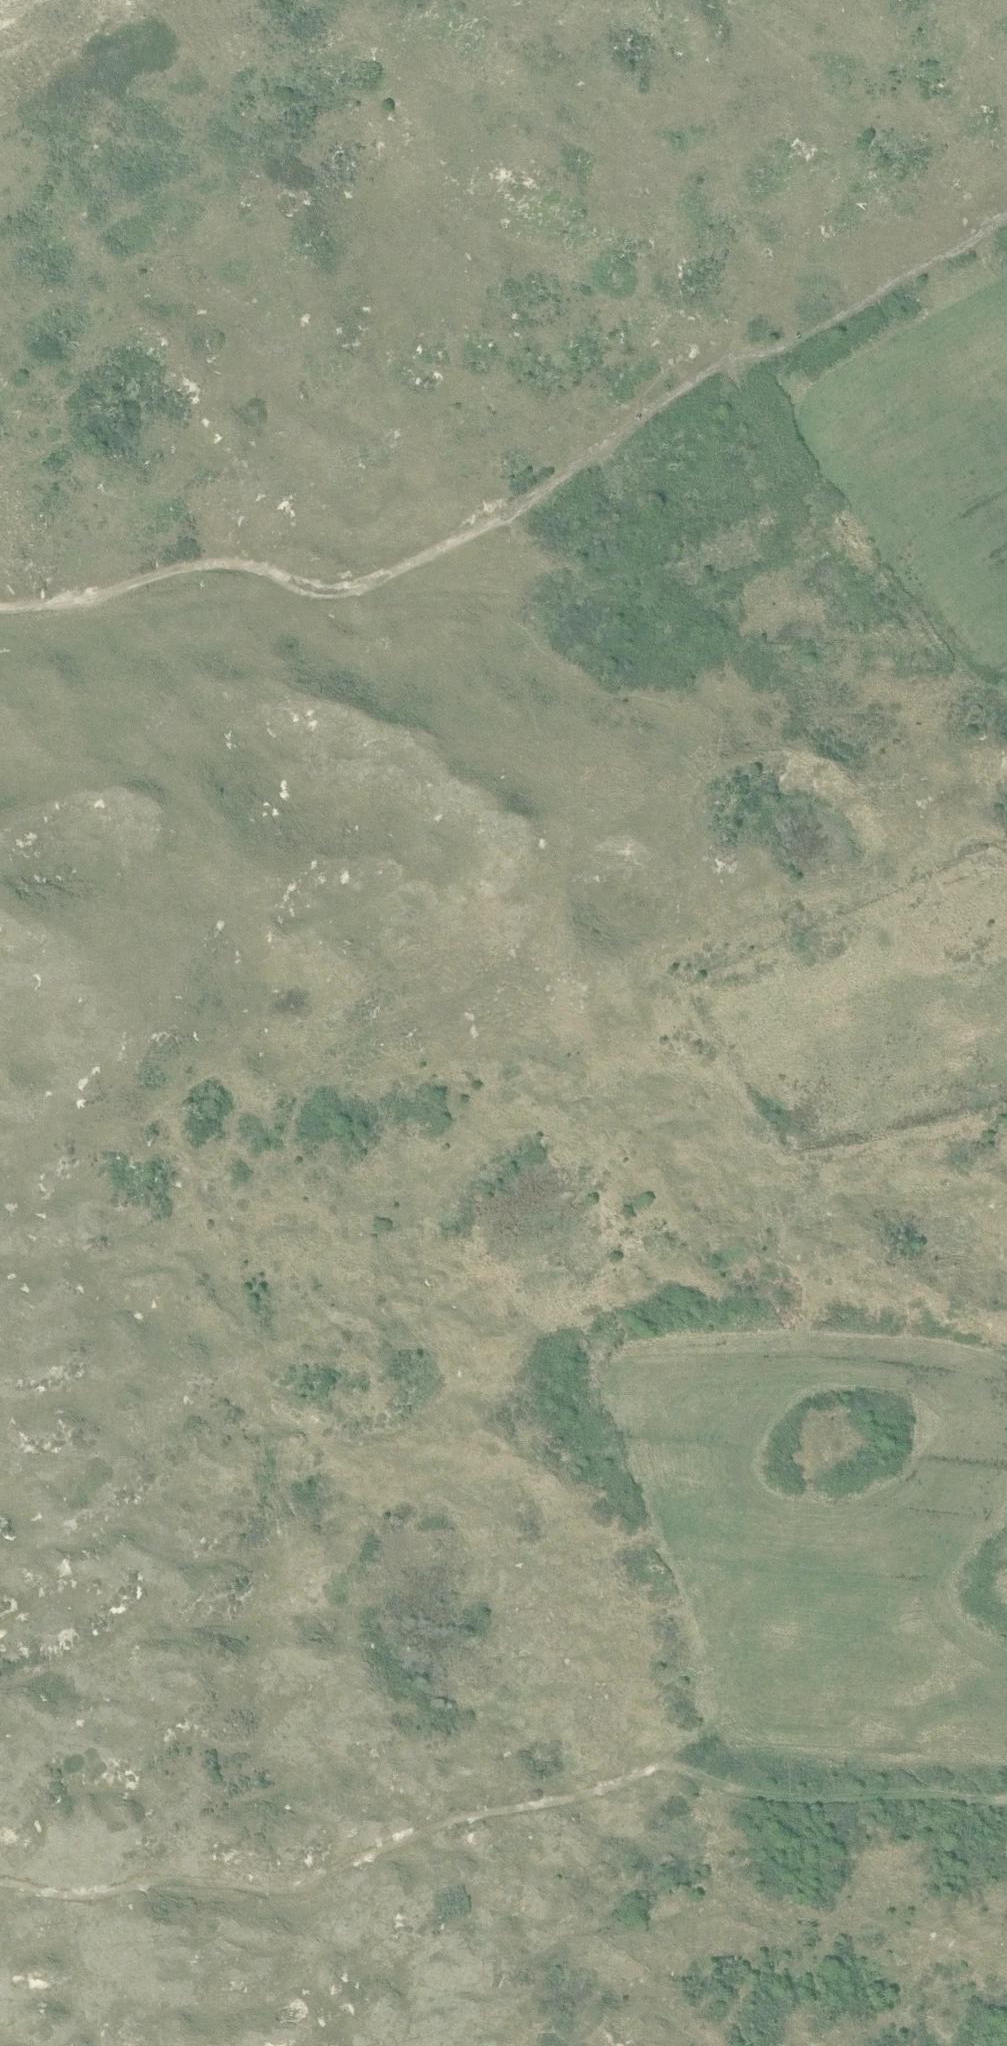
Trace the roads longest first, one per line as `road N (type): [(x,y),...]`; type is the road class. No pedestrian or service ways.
road 1 (track): [(1006,1799),(764,1798),(660,1764),(607,1788),(454,1819),(293,1893),(172,1881),(87,1896),(0,1883)]

